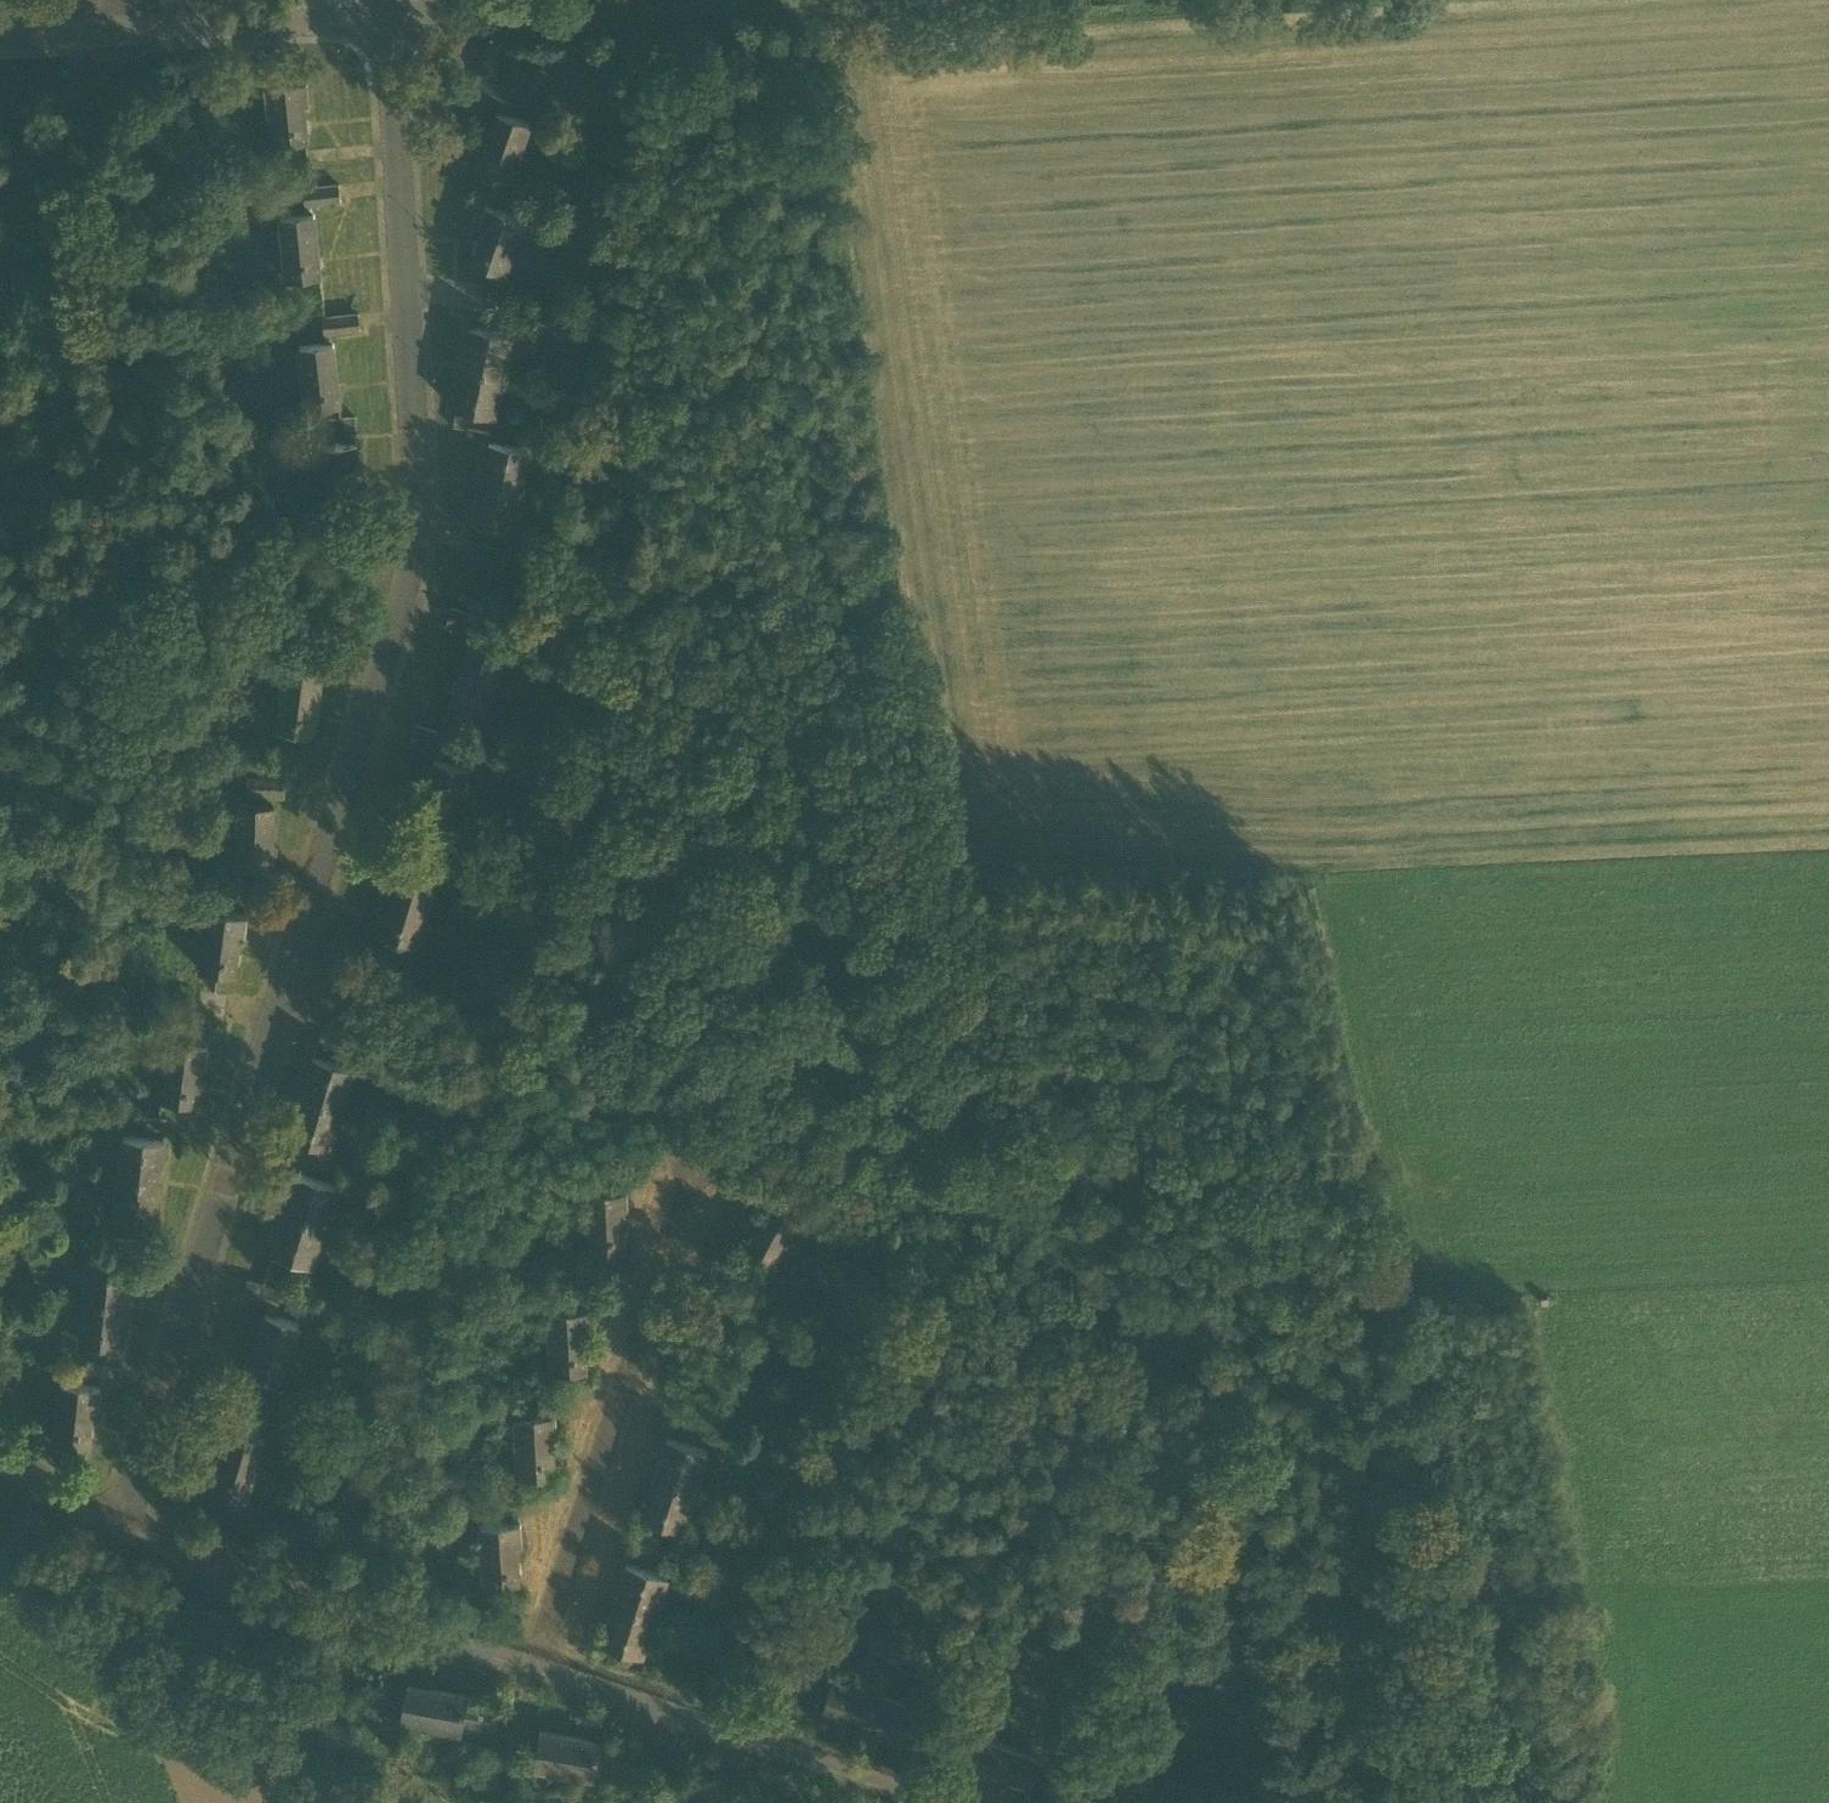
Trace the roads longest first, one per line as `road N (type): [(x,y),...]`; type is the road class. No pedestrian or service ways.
road 1 (track): [(1456,0),(832,38)]

